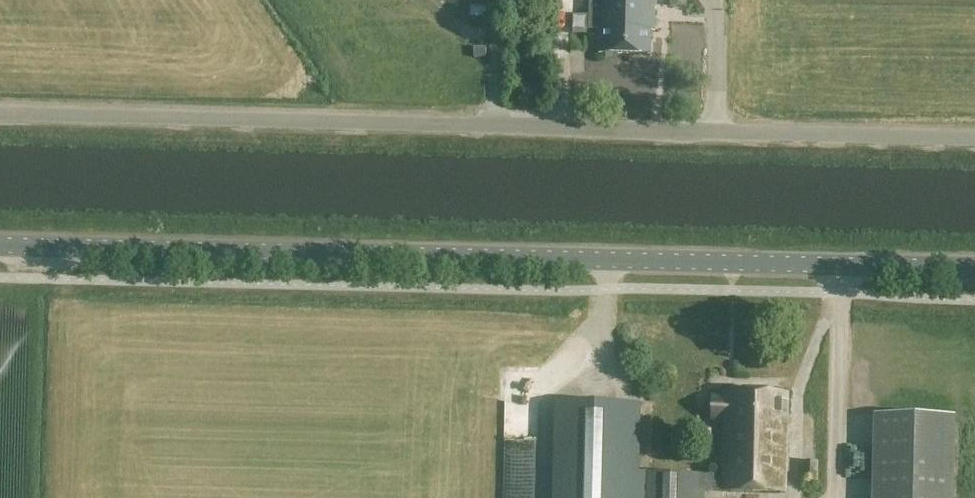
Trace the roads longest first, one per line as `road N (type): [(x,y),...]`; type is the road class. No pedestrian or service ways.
road 1 (unclassified): [(974,139),(0,113)]
road 2 (tertiary): [(974,268),(0,246)]

